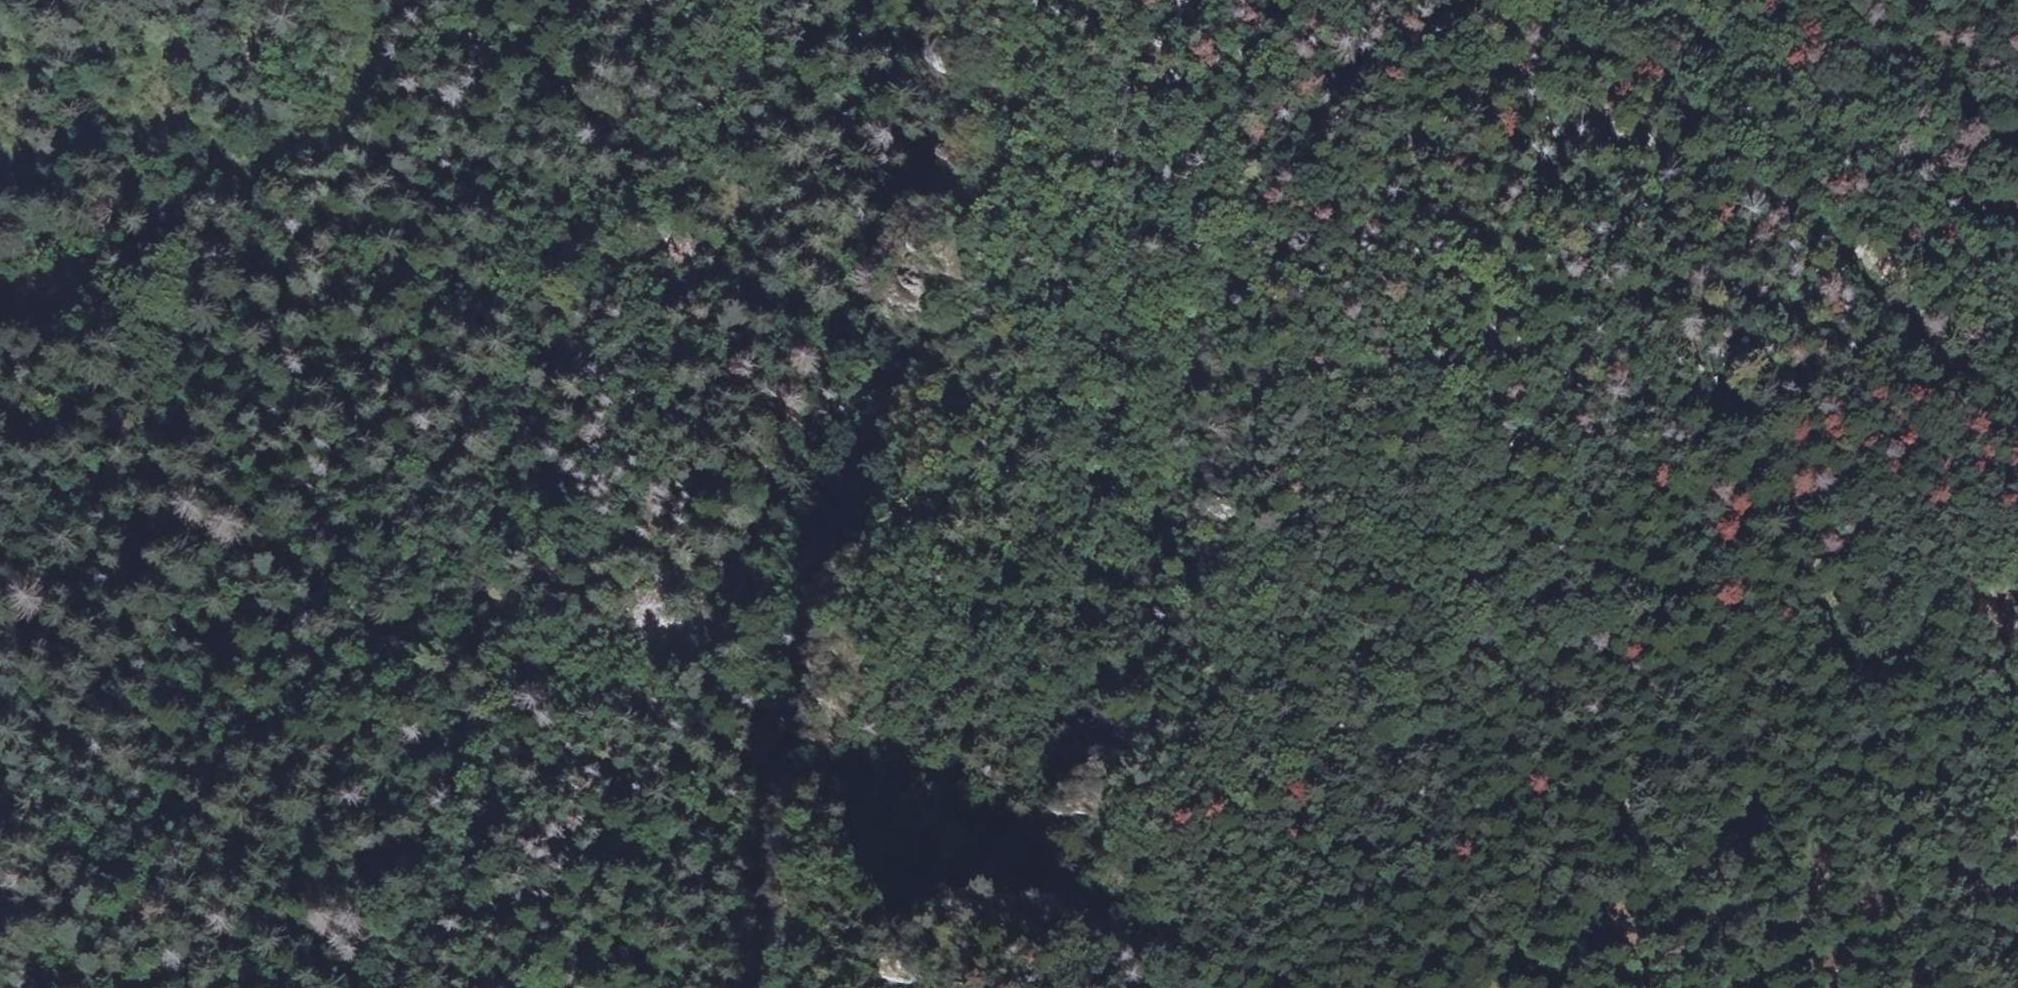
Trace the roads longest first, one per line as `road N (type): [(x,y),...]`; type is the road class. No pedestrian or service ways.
road 1 (track): [(1537,77),(1596,237),(1765,412),(1802,476),(1833,663),(1955,771),(2017,893)]
road 2 (track): [(1537,77),(1830,248),(2017,420)]
road 3 (track): [(2017,242),(1975,225),(1629,0)]

